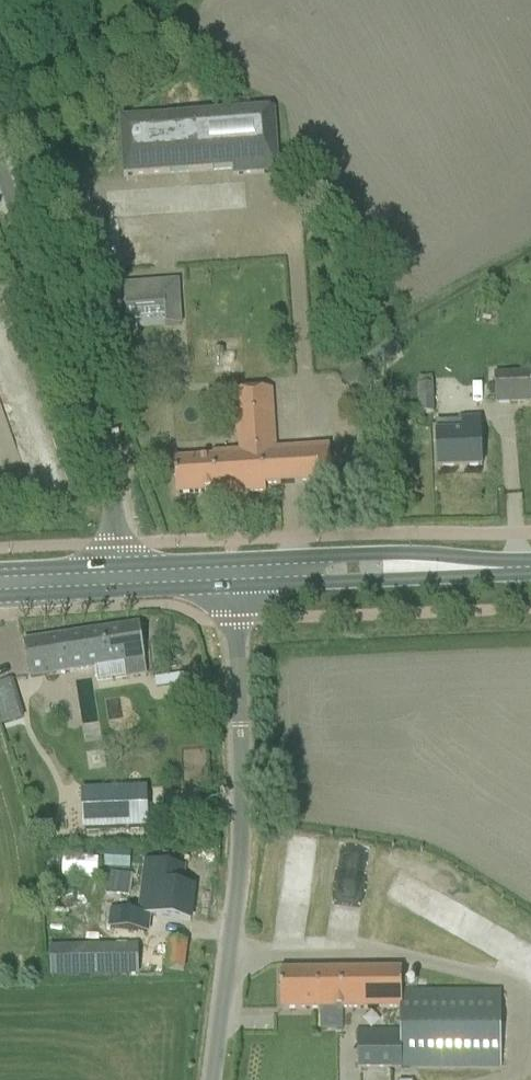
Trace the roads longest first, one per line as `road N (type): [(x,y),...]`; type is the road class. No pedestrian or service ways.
road 1 (unclassified): [(205,1079),(236,892),(234,588)]
road 2 (unclassified): [(117,550),(107,468),(81,382),(0,169)]
road 3 (primary): [(511,570),(399,555),(233,563)]
road 4 (primary): [(234,588),(402,584),(511,570)]

